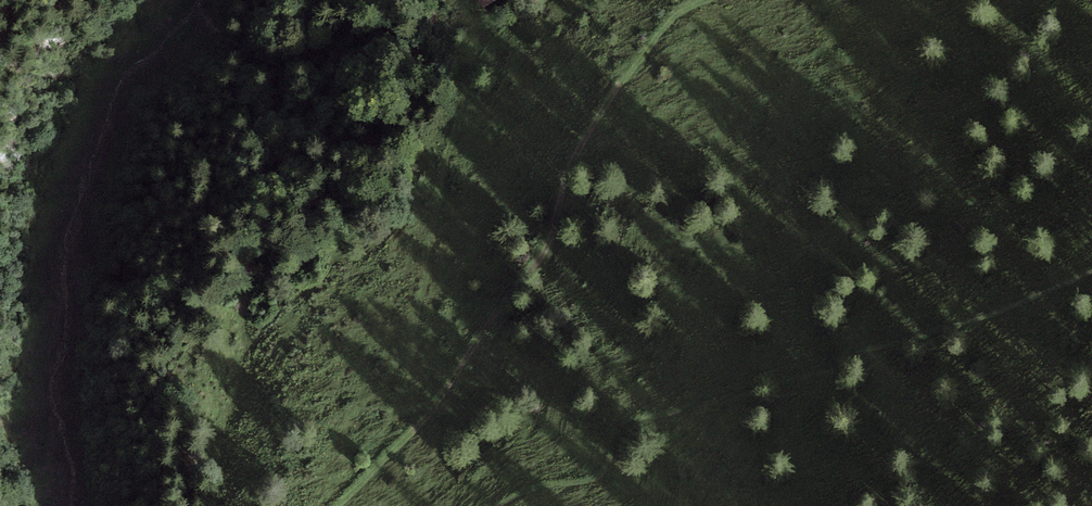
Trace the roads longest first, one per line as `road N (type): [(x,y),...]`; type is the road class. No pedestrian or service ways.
road 1 (track): [(502,505),(523,492),(595,478),(639,419),(725,391),(834,371),(861,352),(972,322),(1091,272)]
road 2 (track): [(710,0),(666,26),(620,85),(577,151),(550,243),(484,324),(428,419)]
road 3 (track): [(492,19),(472,61),(416,327),(407,403),(410,416),(428,419)]
road 4 (track): [(428,419),(338,505)]

